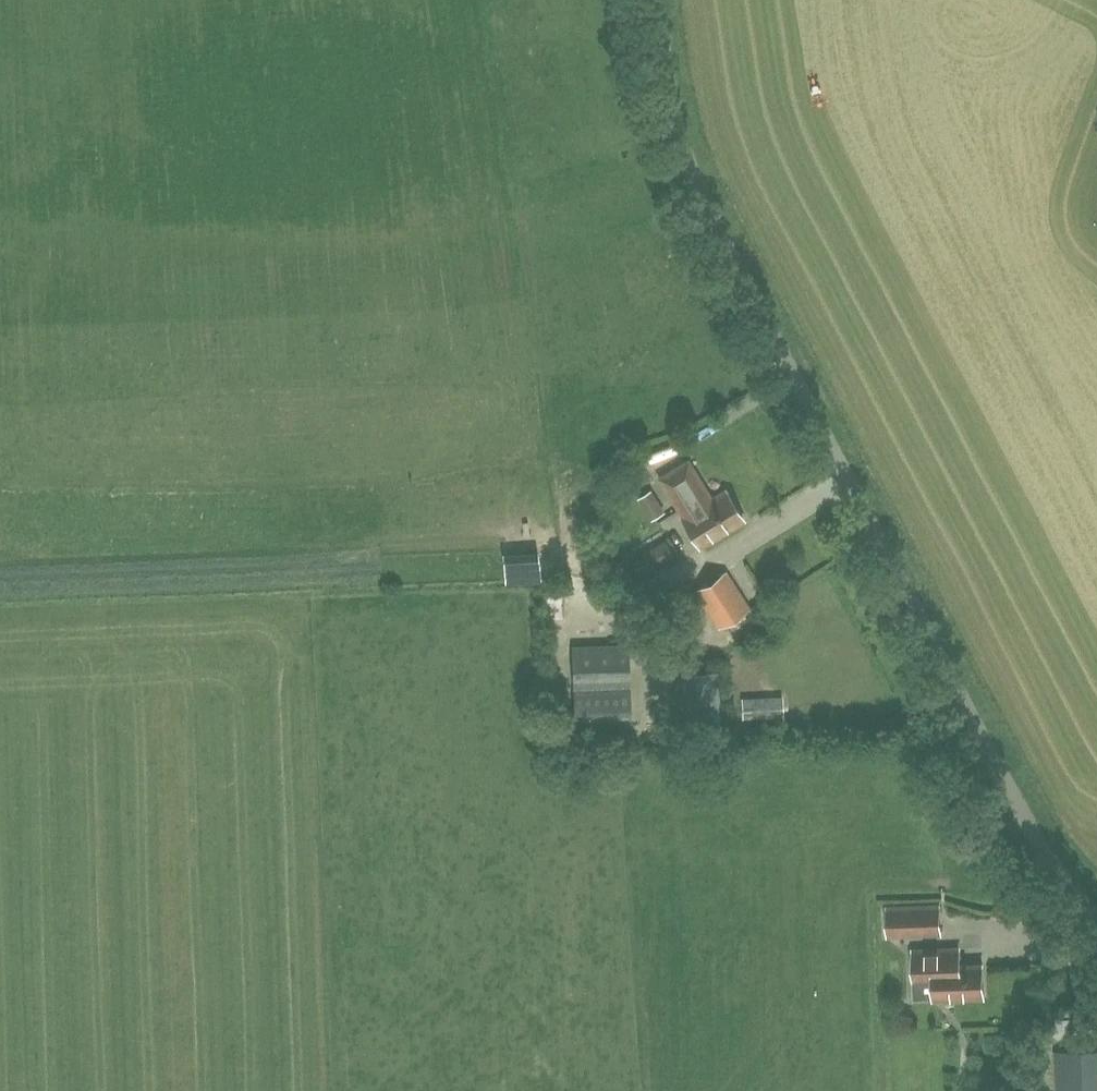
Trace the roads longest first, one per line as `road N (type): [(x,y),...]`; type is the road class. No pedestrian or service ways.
road 1 (unclassified): [(1096,918),(1035,830),(726,247),(688,166),(667,92),(654,0)]

